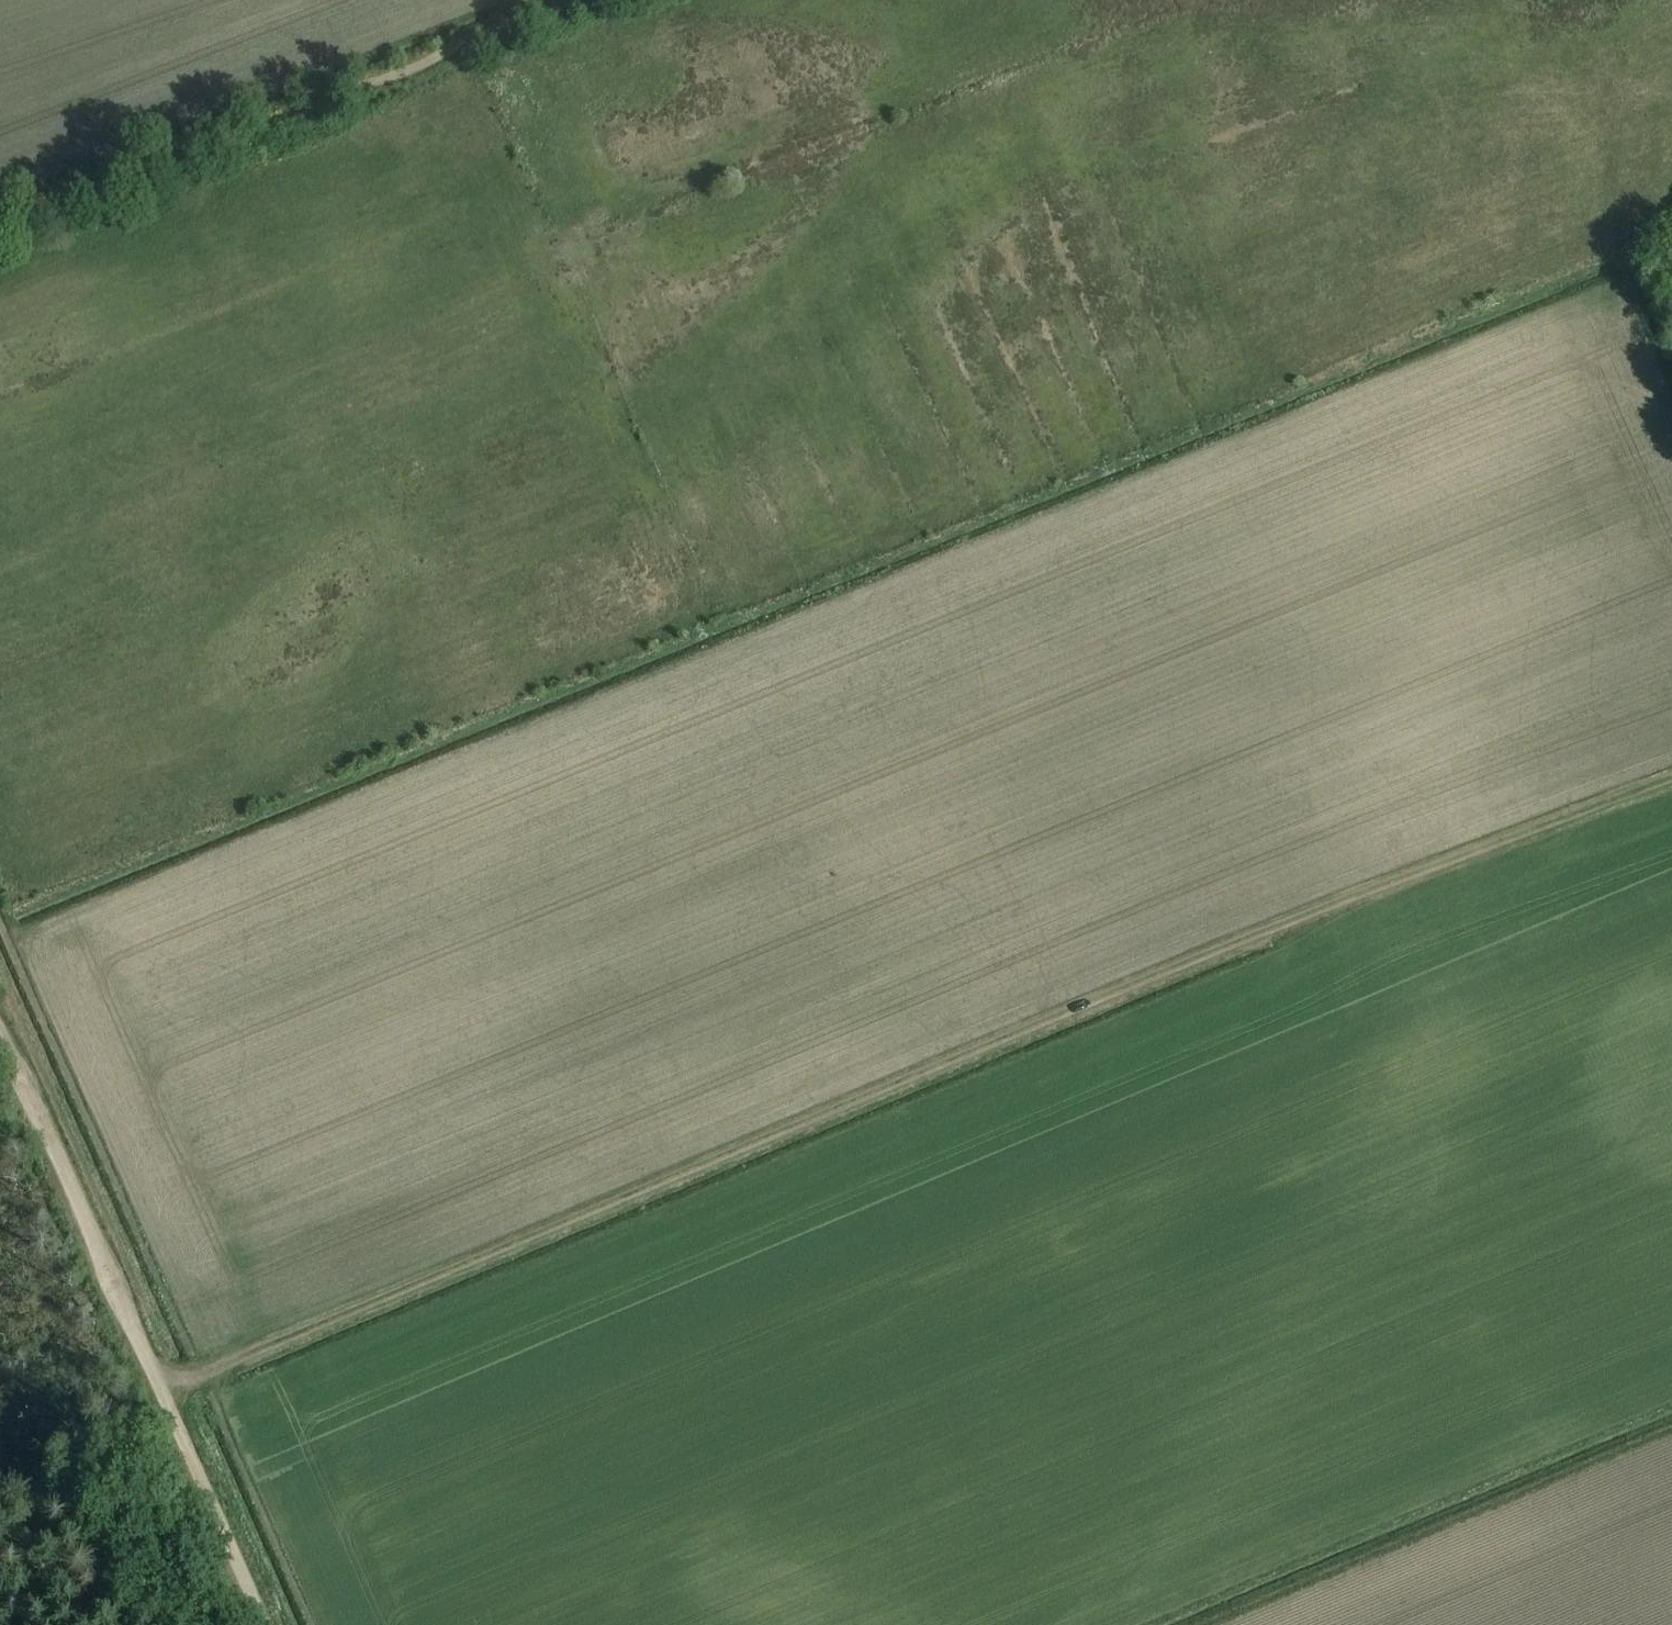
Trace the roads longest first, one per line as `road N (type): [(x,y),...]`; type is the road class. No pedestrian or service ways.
road 1 (track): [(259,1624),(0,1037)]
road 2 (track): [(582,0),(0,228)]

